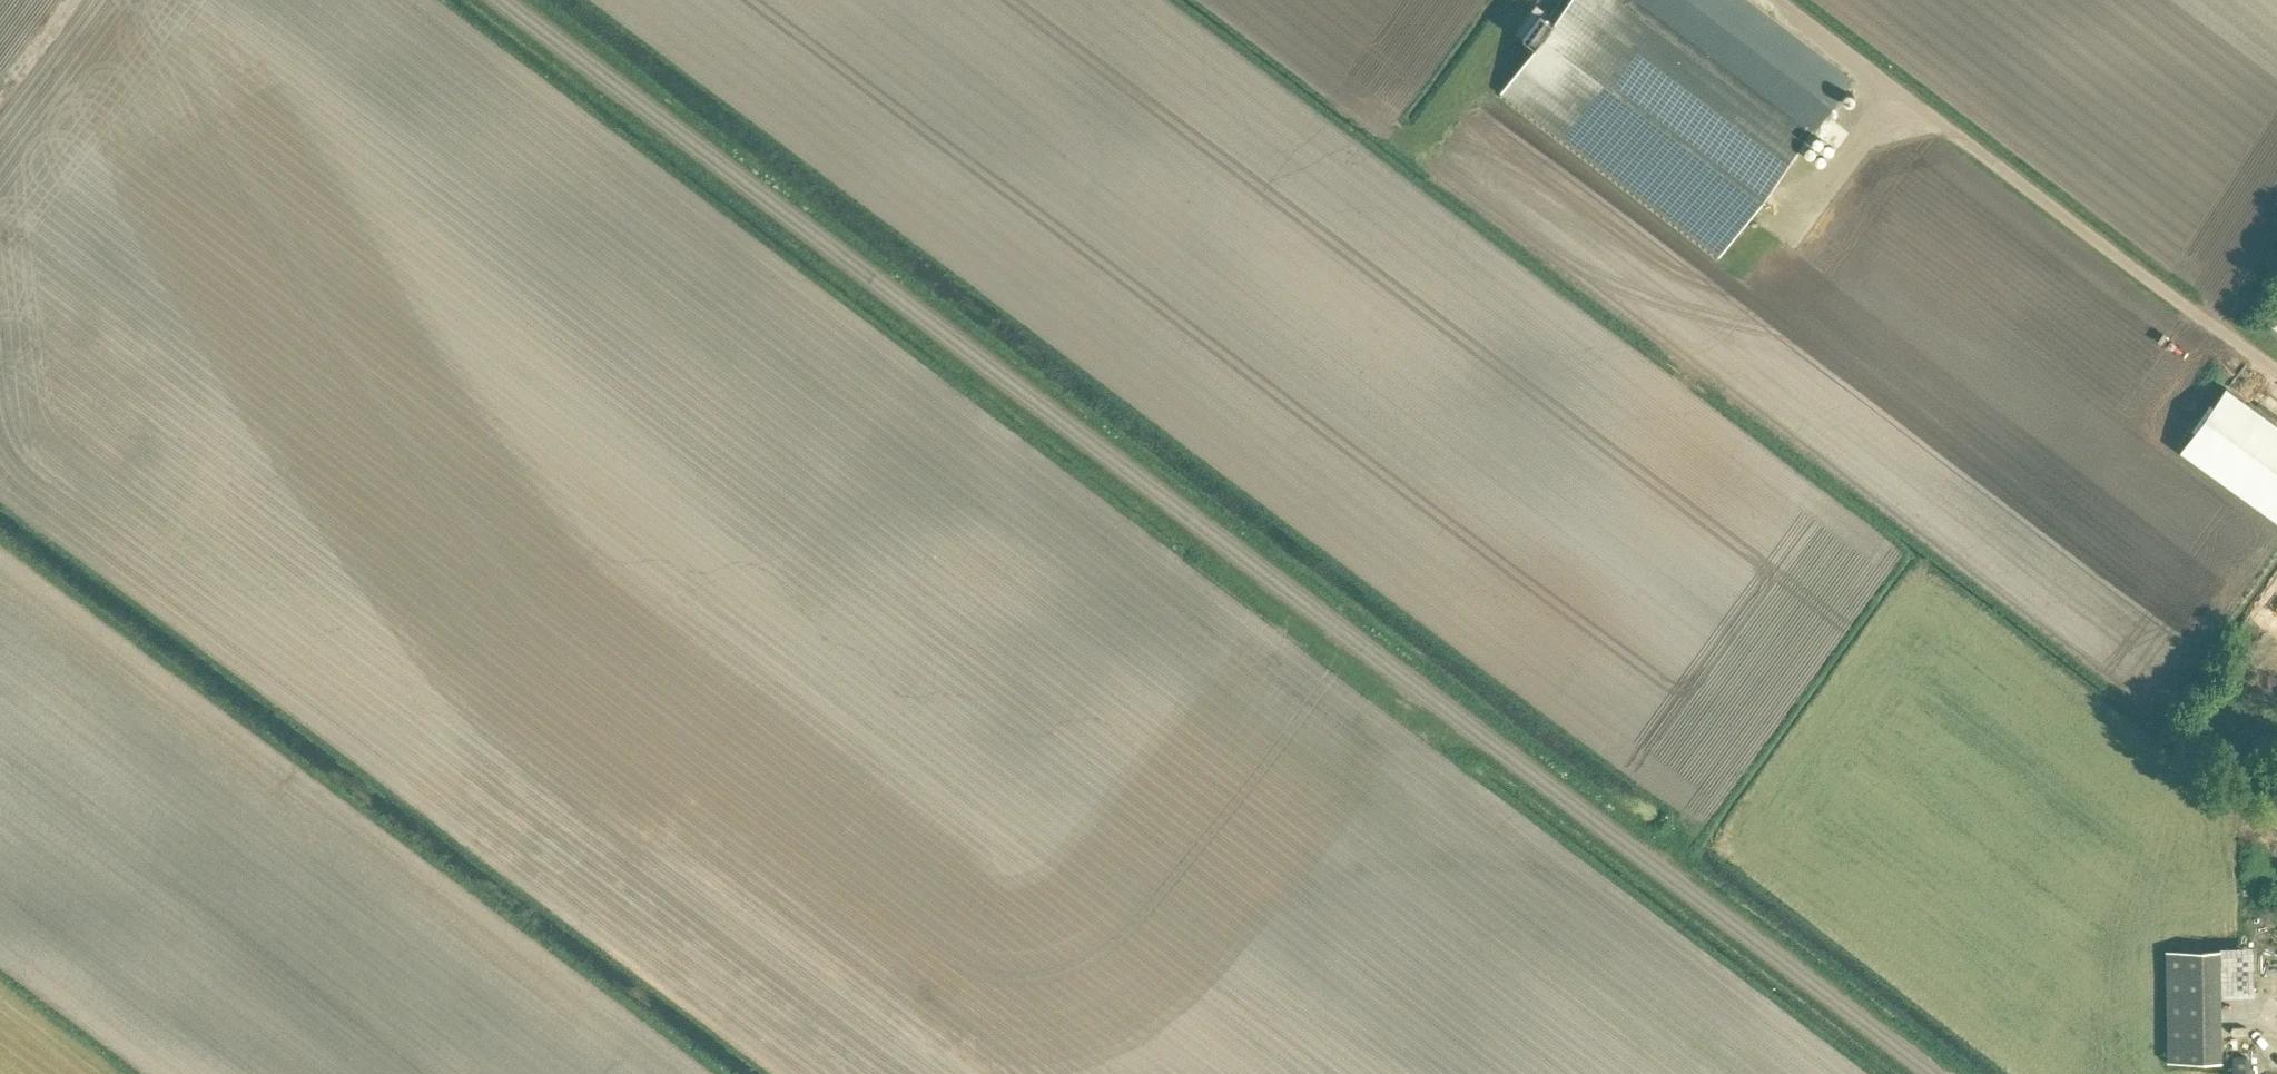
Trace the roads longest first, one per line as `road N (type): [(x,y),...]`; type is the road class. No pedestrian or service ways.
road 1 (unclassified): [(1932,1073),(502,0)]

